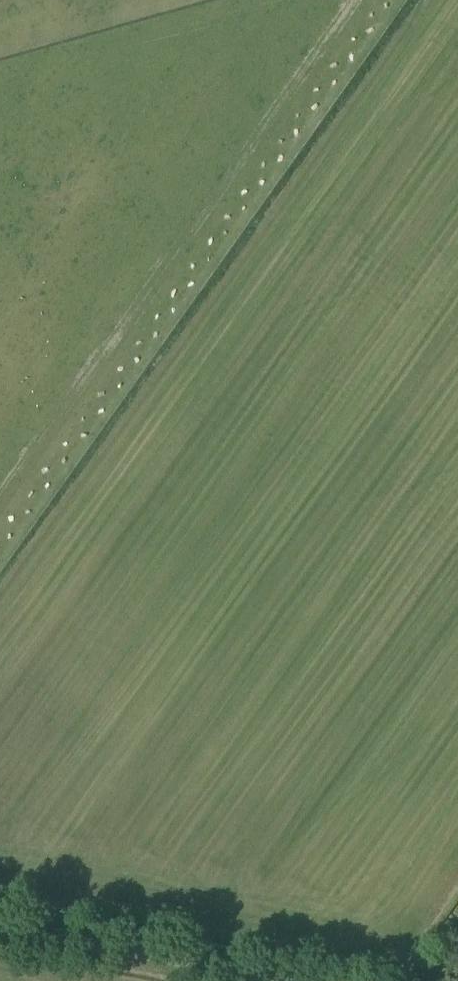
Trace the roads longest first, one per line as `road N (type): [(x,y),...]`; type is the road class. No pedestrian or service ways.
road 1 (unclassified): [(298,980),(0,926)]

